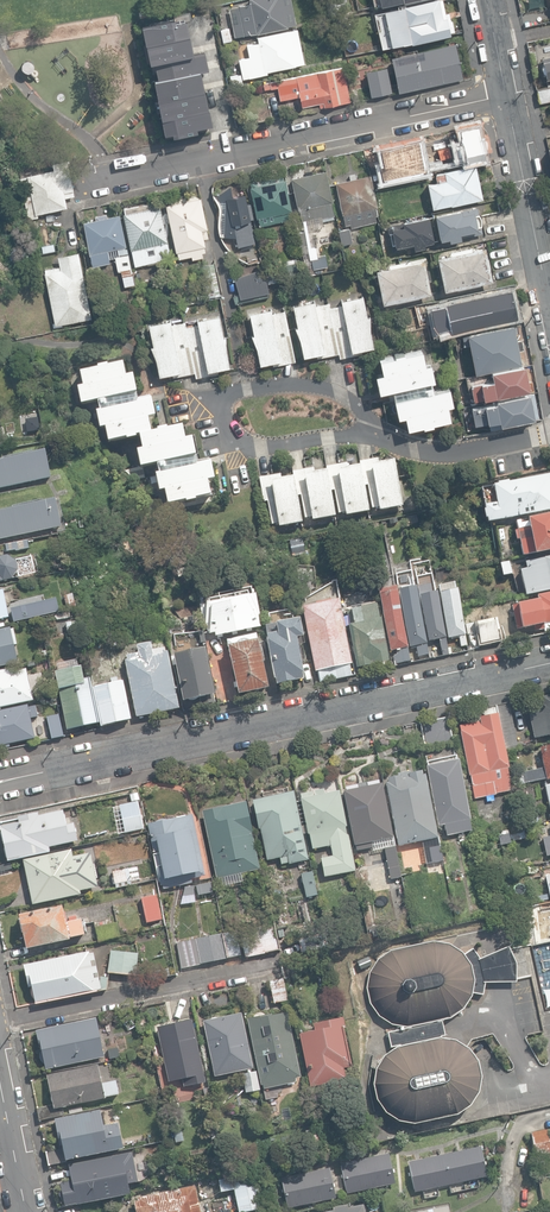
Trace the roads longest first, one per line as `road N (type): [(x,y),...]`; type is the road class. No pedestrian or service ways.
road 1 (residential): [(549,663),(0,781)]
road 2 (residential): [(508,95),(89,183)]
road 3 (residential): [(0,1020),(271,963)]
road 4 (residential): [(548,292),(508,95)]
road 5 (residential): [(26,1211),(0,1085)]

